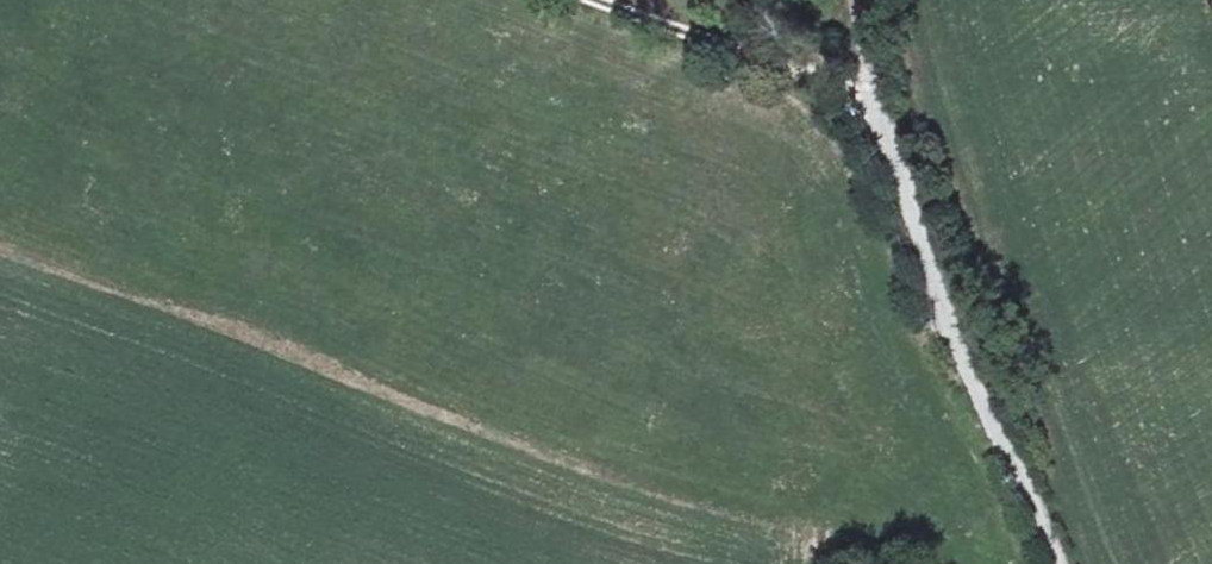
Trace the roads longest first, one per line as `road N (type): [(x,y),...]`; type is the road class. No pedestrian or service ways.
road 1 (residential): [(1050,563),(933,286),(871,91),(856,0)]

